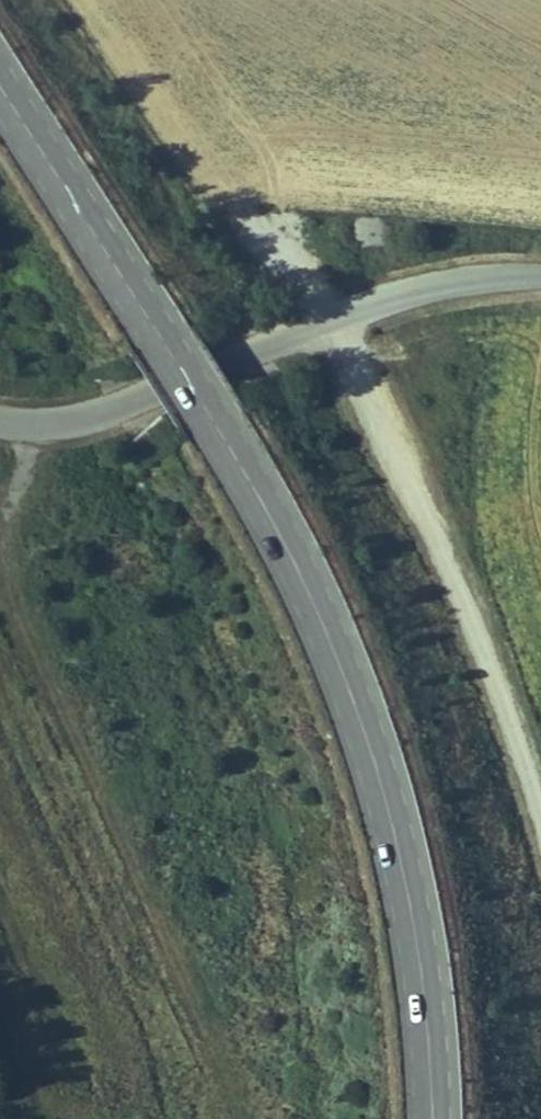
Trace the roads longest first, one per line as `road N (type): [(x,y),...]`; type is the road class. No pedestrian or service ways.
road 1 (primary): [(0,70),(237,447),(363,717),(412,932),(430,1118)]
road 2 (tertiary): [(0,426),(18,432),(87,427),(230,359),(390,300),(465,286),(540,288)]

